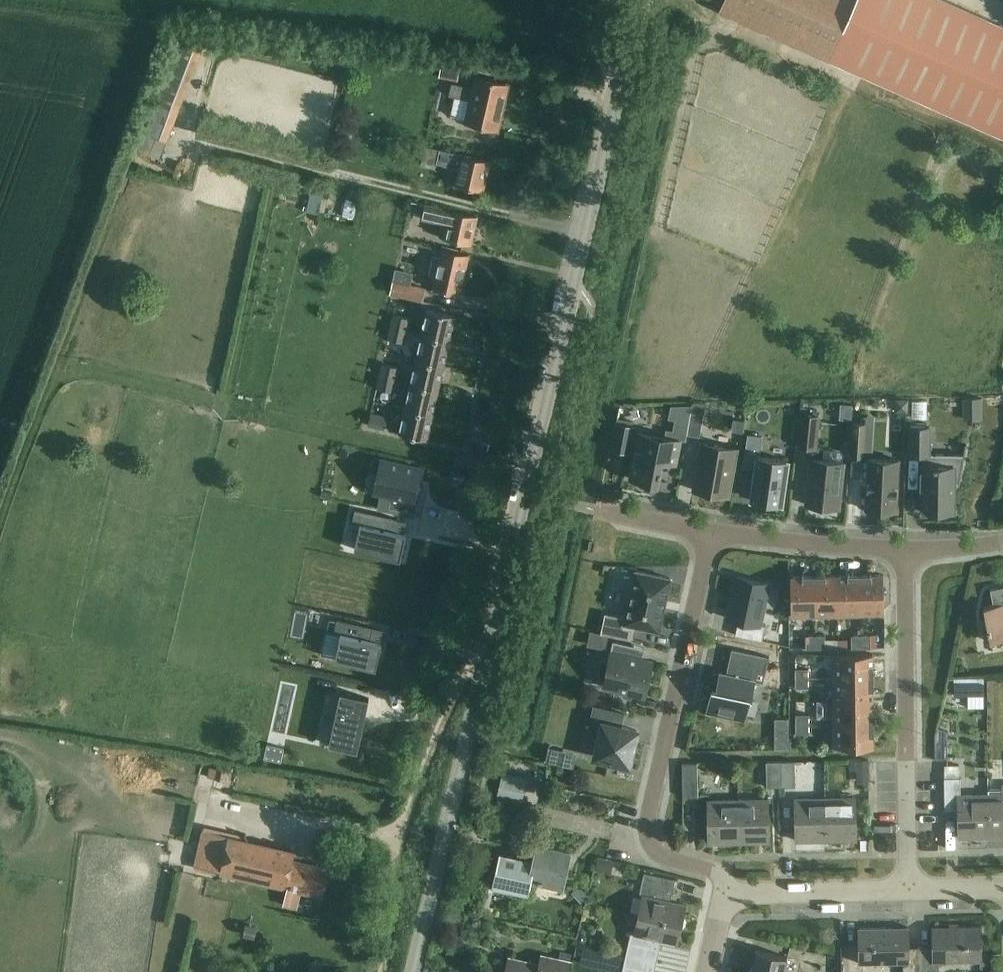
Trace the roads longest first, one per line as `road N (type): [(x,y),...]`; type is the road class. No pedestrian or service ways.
road 1 (unclassified): [(413,971),(608,124)]
road 2 (residential): [(714,537),(645,824),(656,853),(709,870),(738,896)]
road 3 (residential): [(908,891),(905,555)]
road 4 (residential): [(714,537),(905,555)]
road 5 (residential): [(738,896),(908,891)]
road 6 (unclassified): [(608,124),(637,0)]
road 7 (unclassified): [(608,124),(606,0)]
road 8 (residential): [(597,510),(714,537)]

